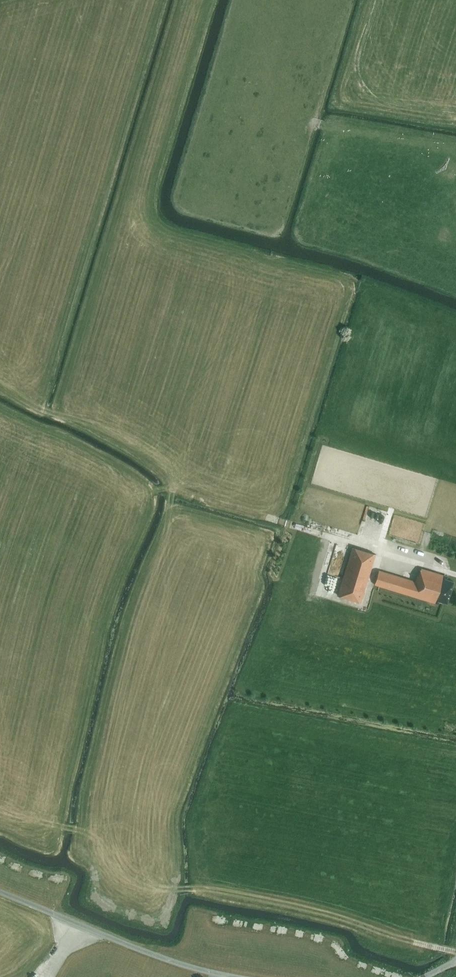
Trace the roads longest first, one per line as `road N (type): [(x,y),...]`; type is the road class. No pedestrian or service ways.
road 1 (unclassified): [(234,976),(163,958),(0,891)]

